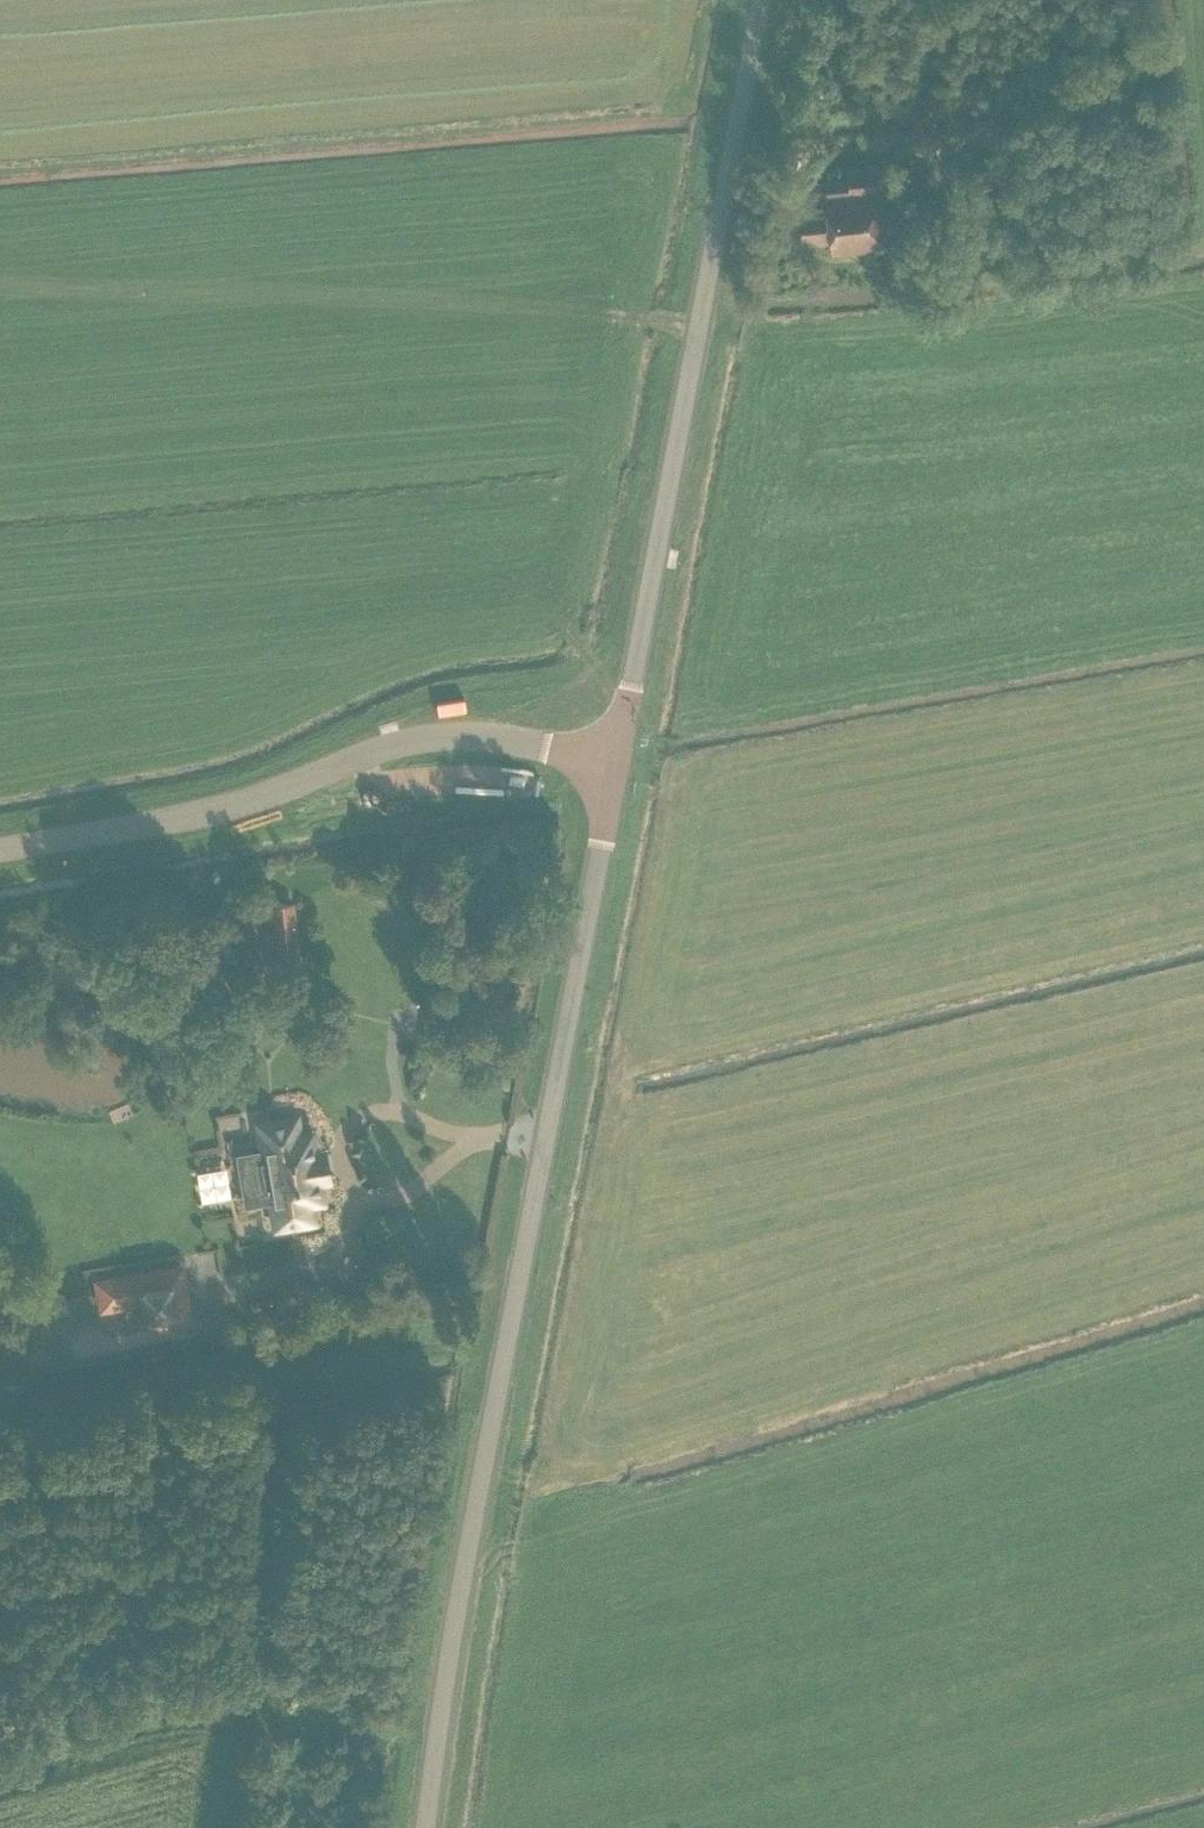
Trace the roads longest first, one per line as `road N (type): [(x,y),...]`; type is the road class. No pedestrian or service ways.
road 1 (tertiary): [(432,1827),(615,764)]
road 2 (tertiary): [(615,764),(768,0)]
road 3 (tertiary): [(0,850),(231,806),(420,740),(512,739),(615,764)]

